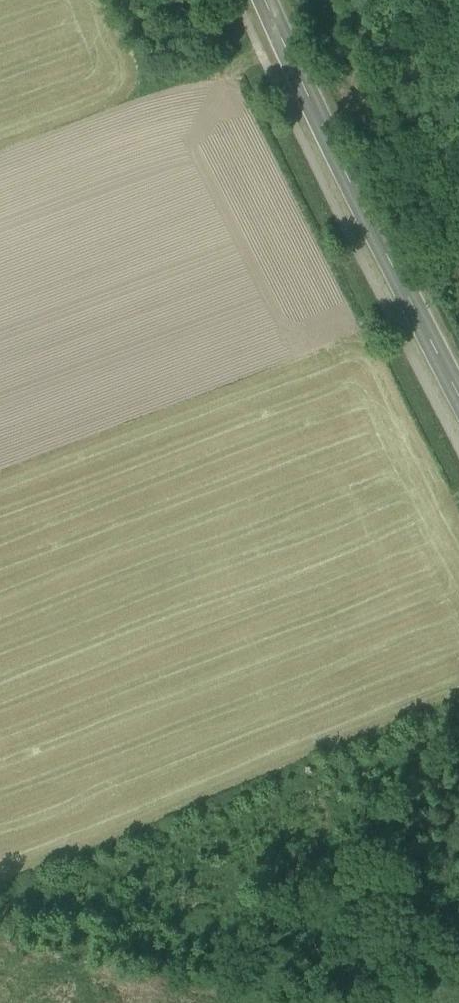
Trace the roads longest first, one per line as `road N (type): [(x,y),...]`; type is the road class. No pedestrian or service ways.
road 1 (tertiary): [(458,398),(268,0)]

